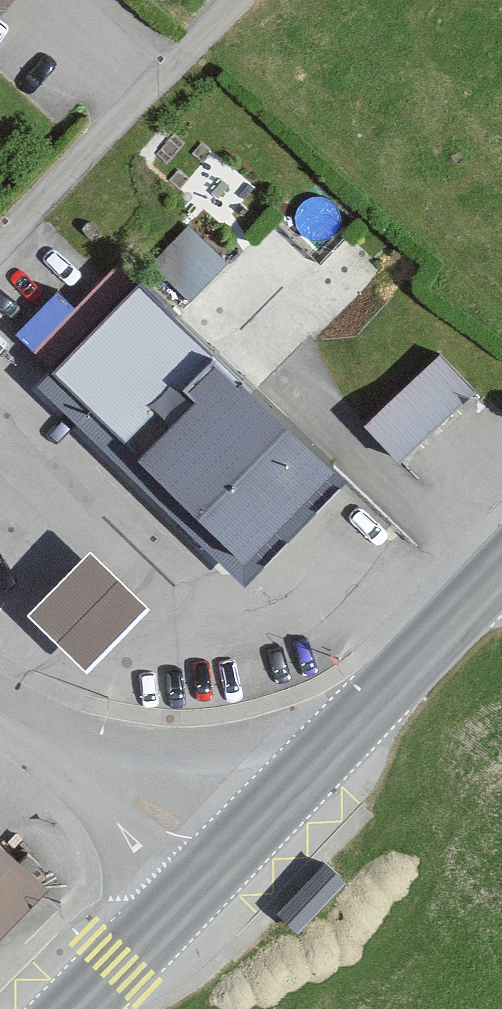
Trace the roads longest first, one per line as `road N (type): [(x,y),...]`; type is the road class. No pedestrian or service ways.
road 1 (secondary): [(501,582),(252,848)]
road 2 (residential): [(0,247),(236,0)]
road 3 (tertiary): [(252,848),(0,705)]
road 4 (secondary): [(252,848),(83,1008)]

